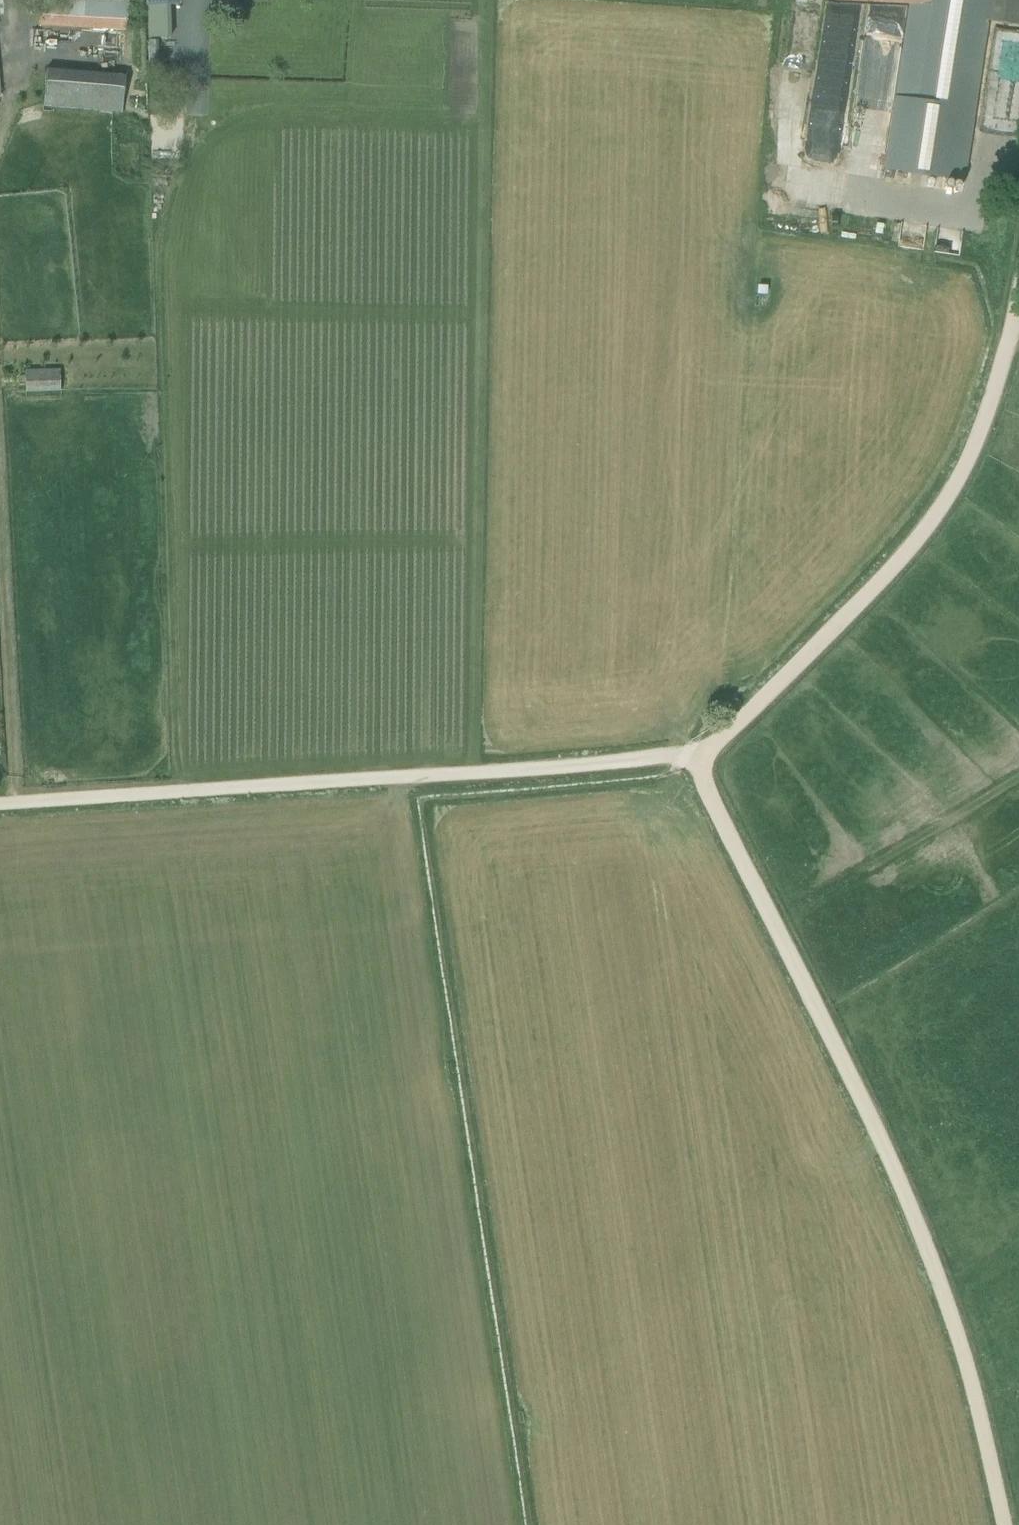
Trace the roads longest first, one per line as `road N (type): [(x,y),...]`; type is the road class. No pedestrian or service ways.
road 1 (track): [(699,760),(711,803),(917,1203),(967,1333),(1009,1524)]
road 2 (track): [(0,805),(699,760)]
road 3 (track): [(699,760),(936,533),(996,428),(1018,338)]

